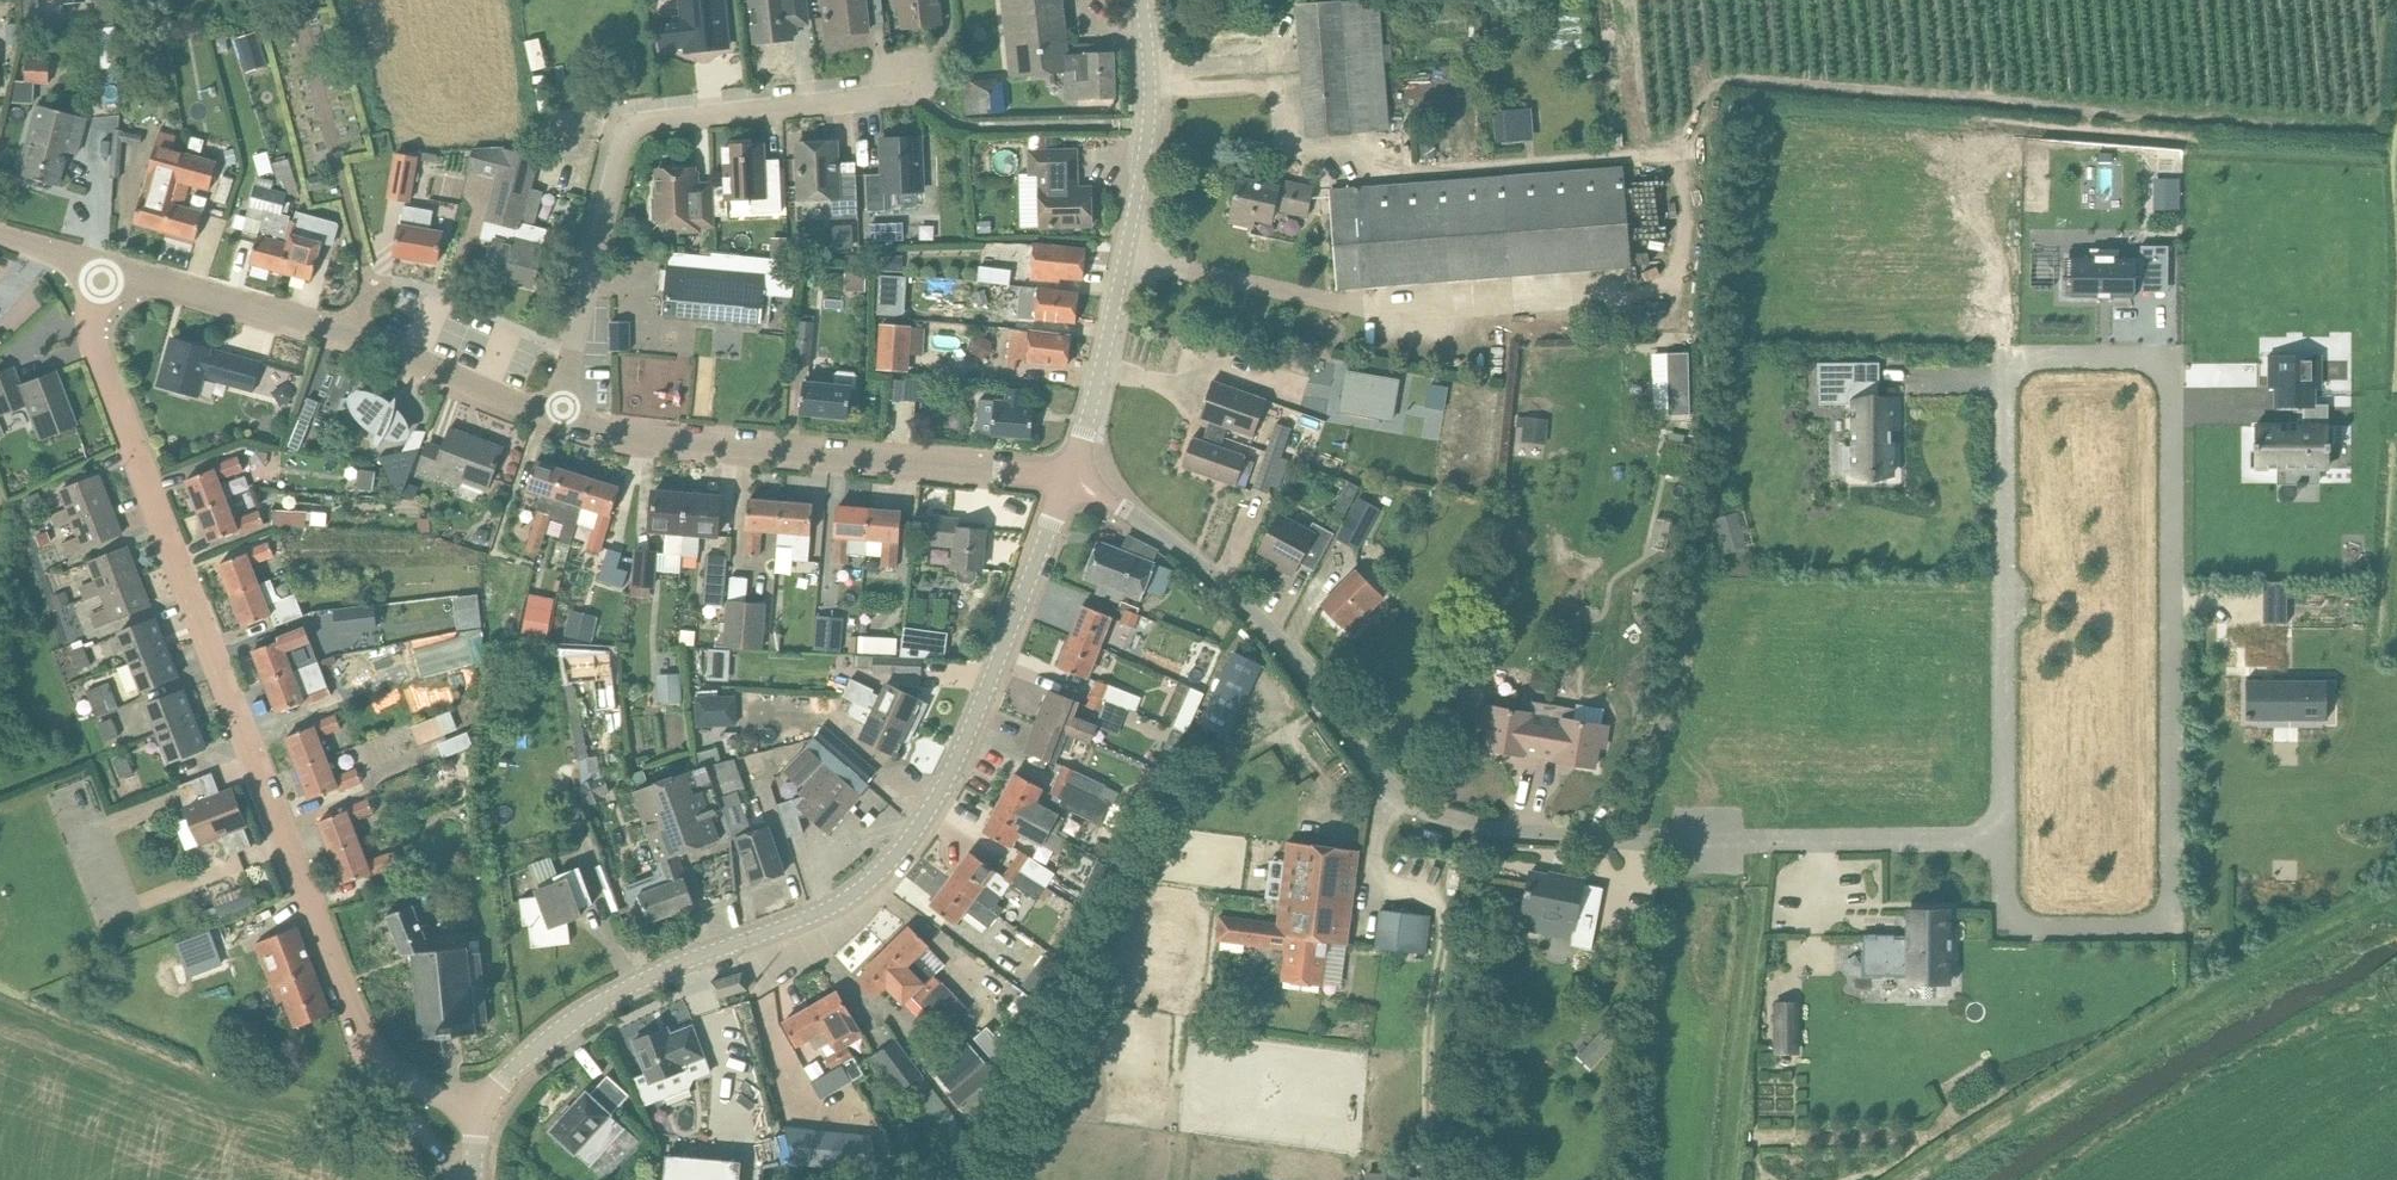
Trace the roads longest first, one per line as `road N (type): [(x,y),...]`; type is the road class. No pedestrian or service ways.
road 1 (residential): [(2009,837),(1703,841),(1484,830),(1440,817),(1382,780),(1275,643),(1203,573),(1132,512),(1061,492)]
road 2 (residential): [(2005,361),(2169,358),(2171,929),(2010,930),(2009,837)]
road 3 (residential): [(481,1109),(403,1079),(364,1048),(122,415),(94,326),(97,266)]
road 4 (tertiary): [(481,1109),(513,1068),(633,987),(836,905),(891,863),(974,725),(1061,492)]
road 5 (residential): [(1061,492),(558,420)]
road 6 (residential): [(571,355),(633,132),(648,122),(903,91)]
road 7 (tertiary): [(1061,492),(1135,211),(1145,67),(1139,0)]
road 8 (residential): [(2009,837),(2005,361)]
road 9 (residential): [(354,345),(374,292),(406,283),(571,355)]
road 10 (residential): [(354,345),(97,266)]
road 11 (residential): [(558,420),(354,345)]

